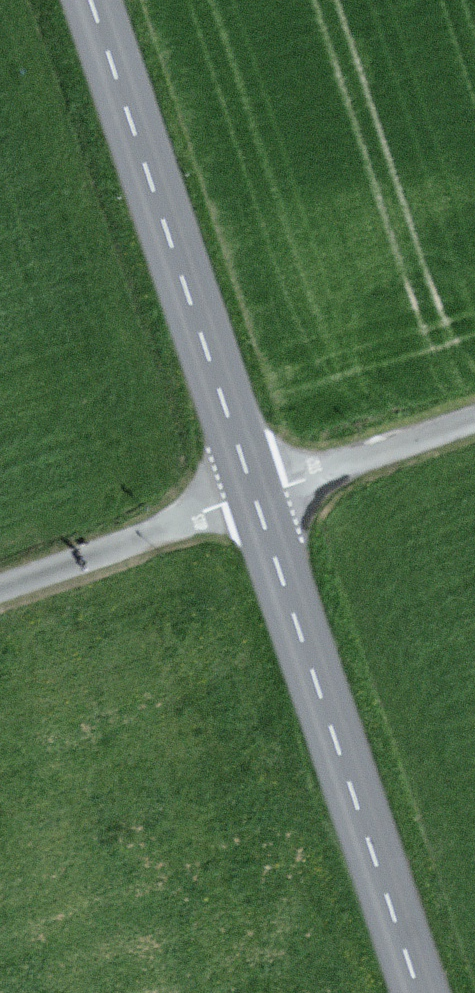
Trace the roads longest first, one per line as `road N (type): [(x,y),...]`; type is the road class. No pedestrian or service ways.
road 1 (tertiary): [(89,0),(254,497)]
road 2 (tertiary): [(254,497),(418,992)]
road 3 (unclassified): [(0,587),(254,497)]
road 4 (unclassified): [(254,497),(474,420)]

